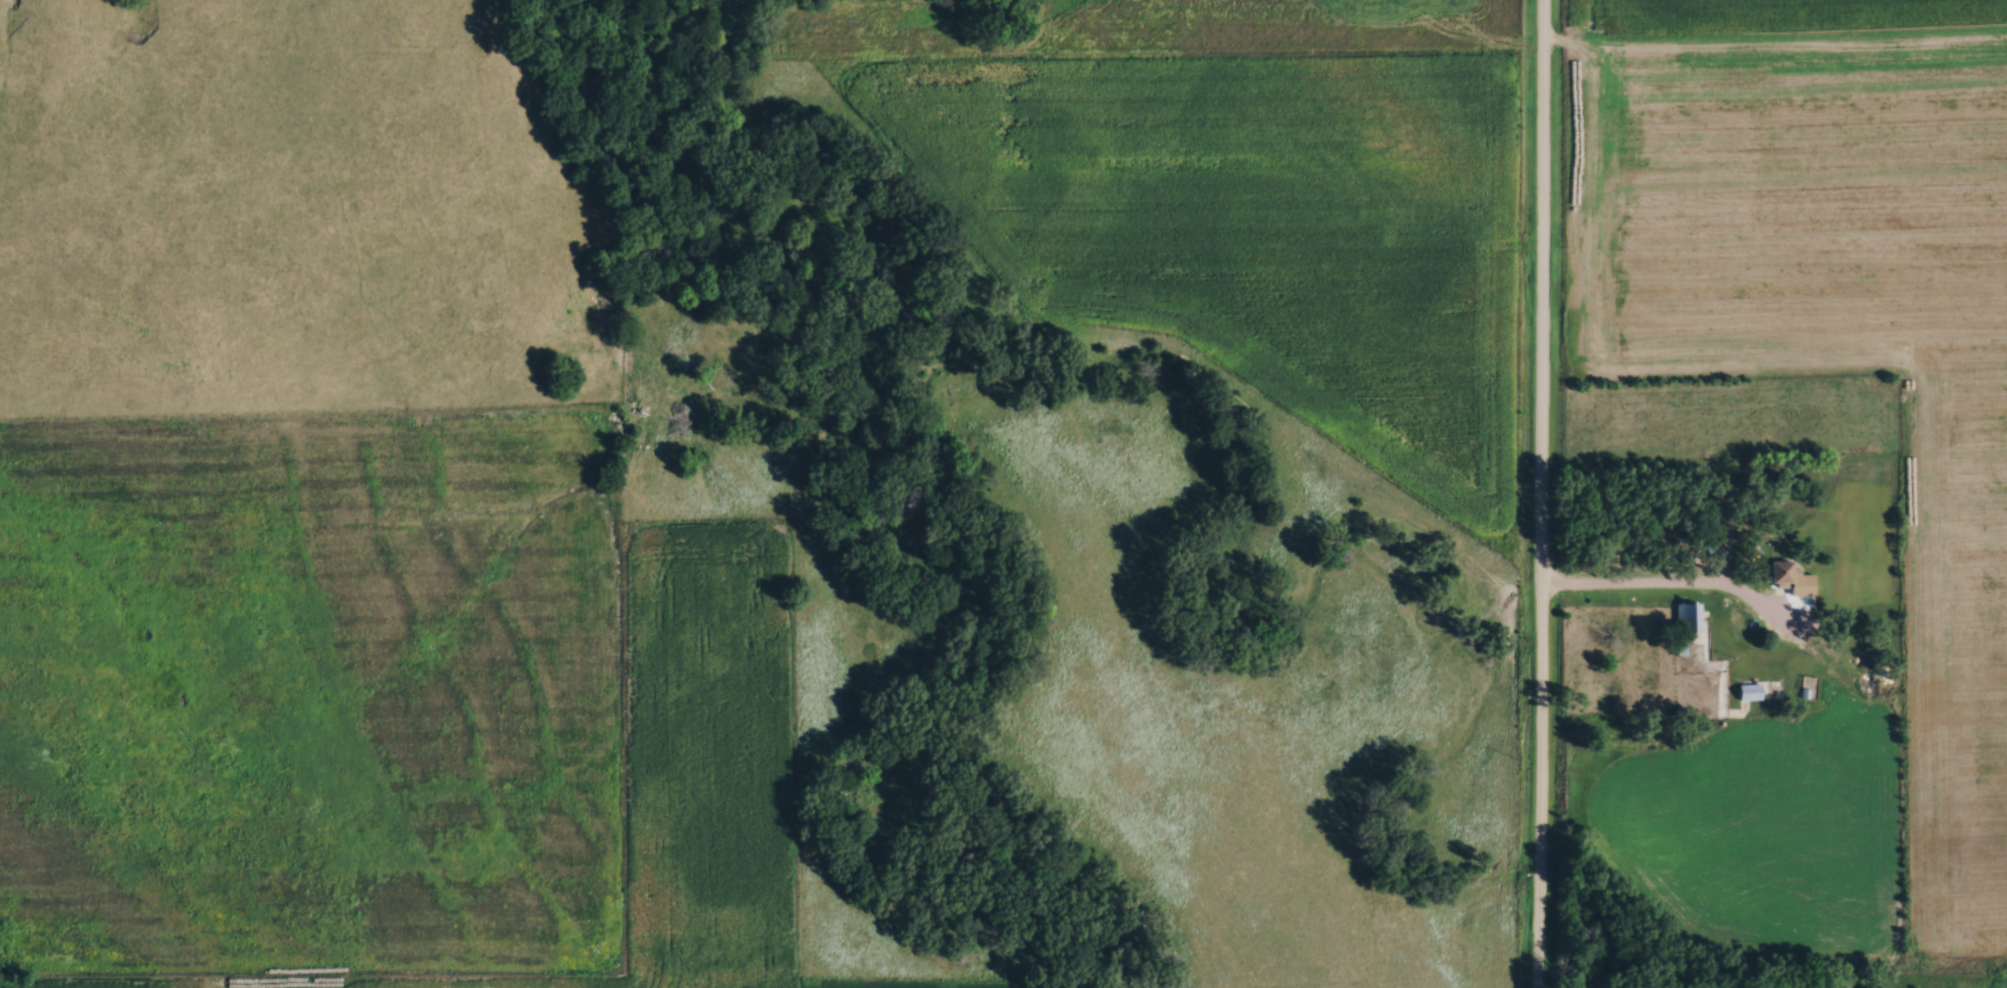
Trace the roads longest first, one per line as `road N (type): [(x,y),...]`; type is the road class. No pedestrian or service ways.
road 1 (residential): [(1538,987),(1545,0)]

